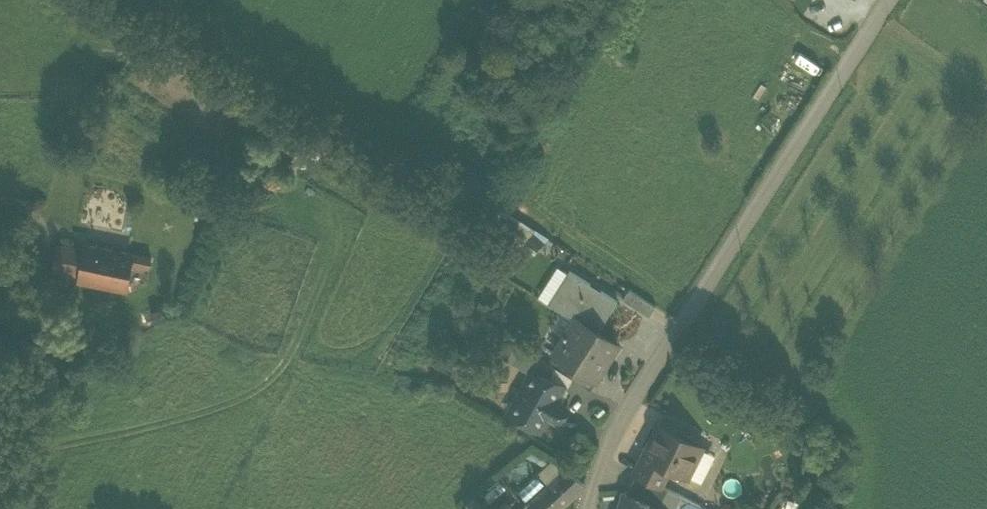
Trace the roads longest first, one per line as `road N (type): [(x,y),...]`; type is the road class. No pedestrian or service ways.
road 1 (residential): [(588,508),(628,406),(890,0)]

